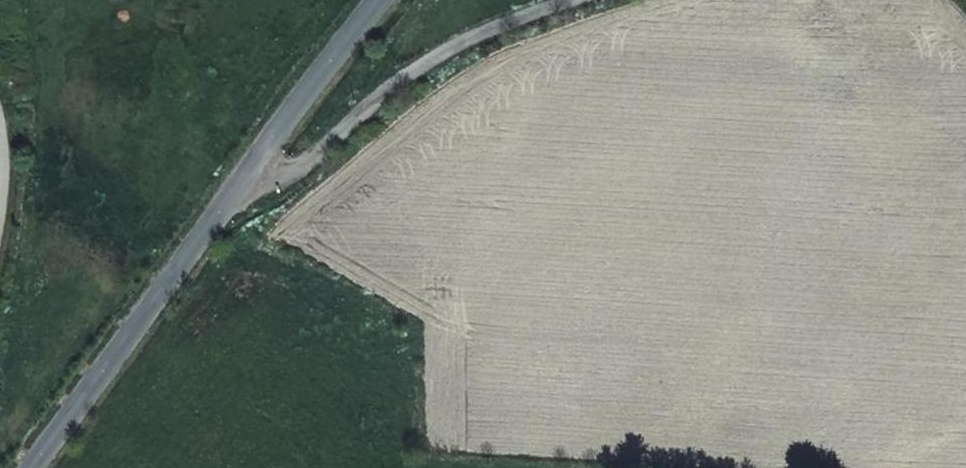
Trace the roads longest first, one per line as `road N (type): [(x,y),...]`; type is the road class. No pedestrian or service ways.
road 1 (secondary): [(379,0),(26,467)]

